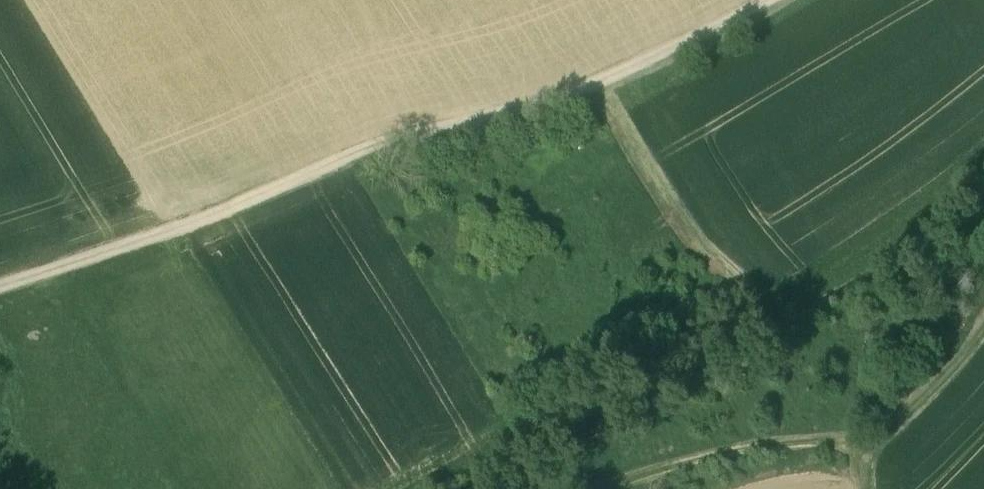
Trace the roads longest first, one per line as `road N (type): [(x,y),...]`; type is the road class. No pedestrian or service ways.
road 1 (track): [(773,0),(652,66),(362,154),(0,288)]
road 2 (track): [(584,488),(711,452),(803,445),(853,450),(866,488)]
road 3 (track): [(0,456),(14,283)]
road 4 (track): [(853,450),(921,417),(983,357)]

